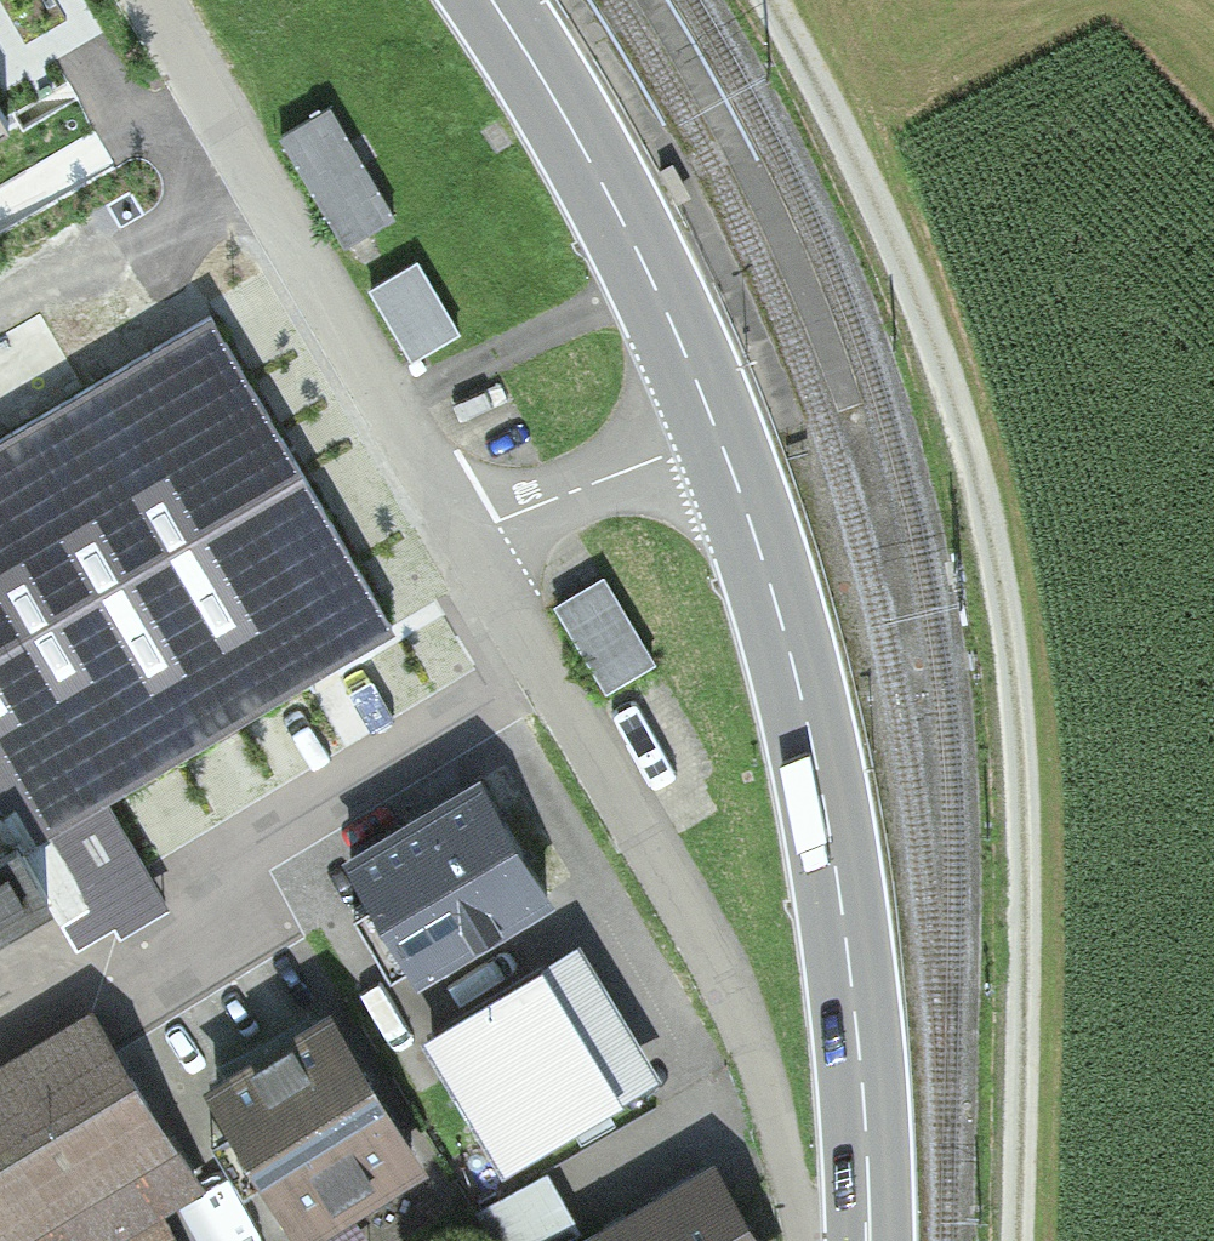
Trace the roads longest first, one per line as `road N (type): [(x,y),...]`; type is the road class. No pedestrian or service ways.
road 1 (secondary): [(868,1240),(851,959),(825,802),(779,609),(719,434),(626,223),(492,0)]
road 2 (track): [(757,0),(852,167),(931,370),(990,566),(1019,826),(1011,1240)]
road 3 (track): [(0,289),(241,159)]

